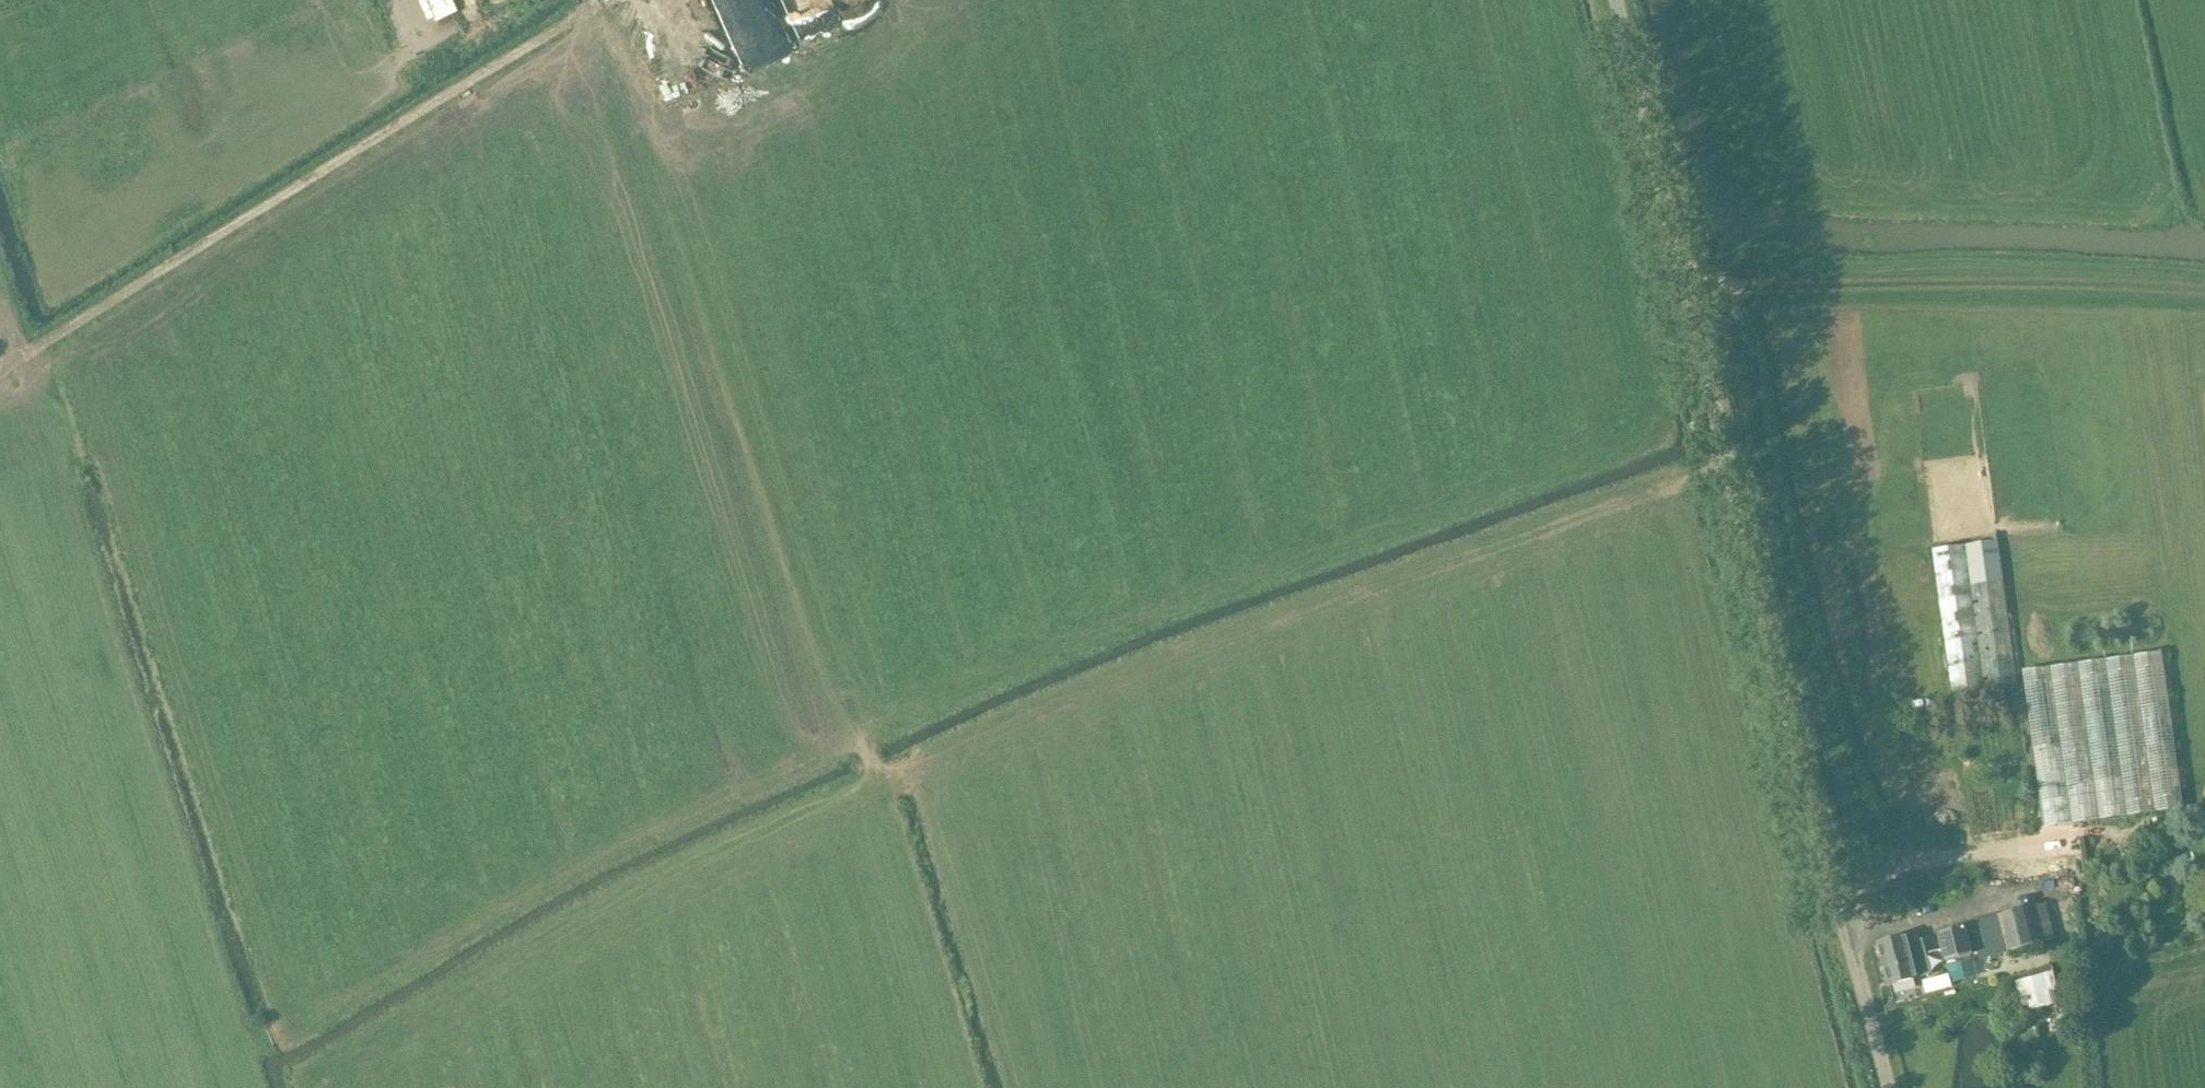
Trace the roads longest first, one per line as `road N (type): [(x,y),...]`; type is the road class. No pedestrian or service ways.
road 1 (unclassified): [(1893,1087),(1616,0)]

